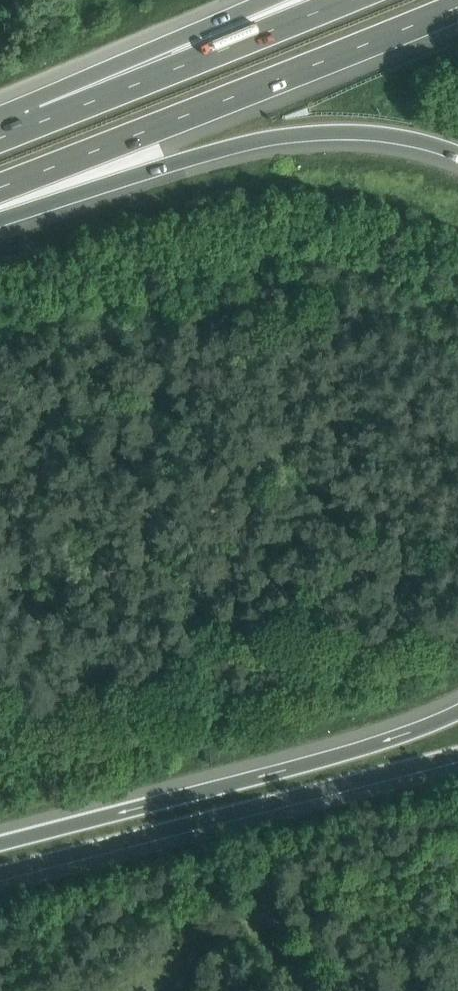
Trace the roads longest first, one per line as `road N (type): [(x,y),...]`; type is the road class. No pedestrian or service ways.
road 1 (motorway): [(0,185),(457,9)]
road 2 (motorway): [(457,715),(0,841)]
road 3 (motorway): [(0,871),(457,757)]
road 4 (motorway): [(0,214),(290,137),(364,132),(457,152)]
road 5 (motorway): [(339,0),(45,118)]
road 6 (motorway): [(269,0),(45,118)]

